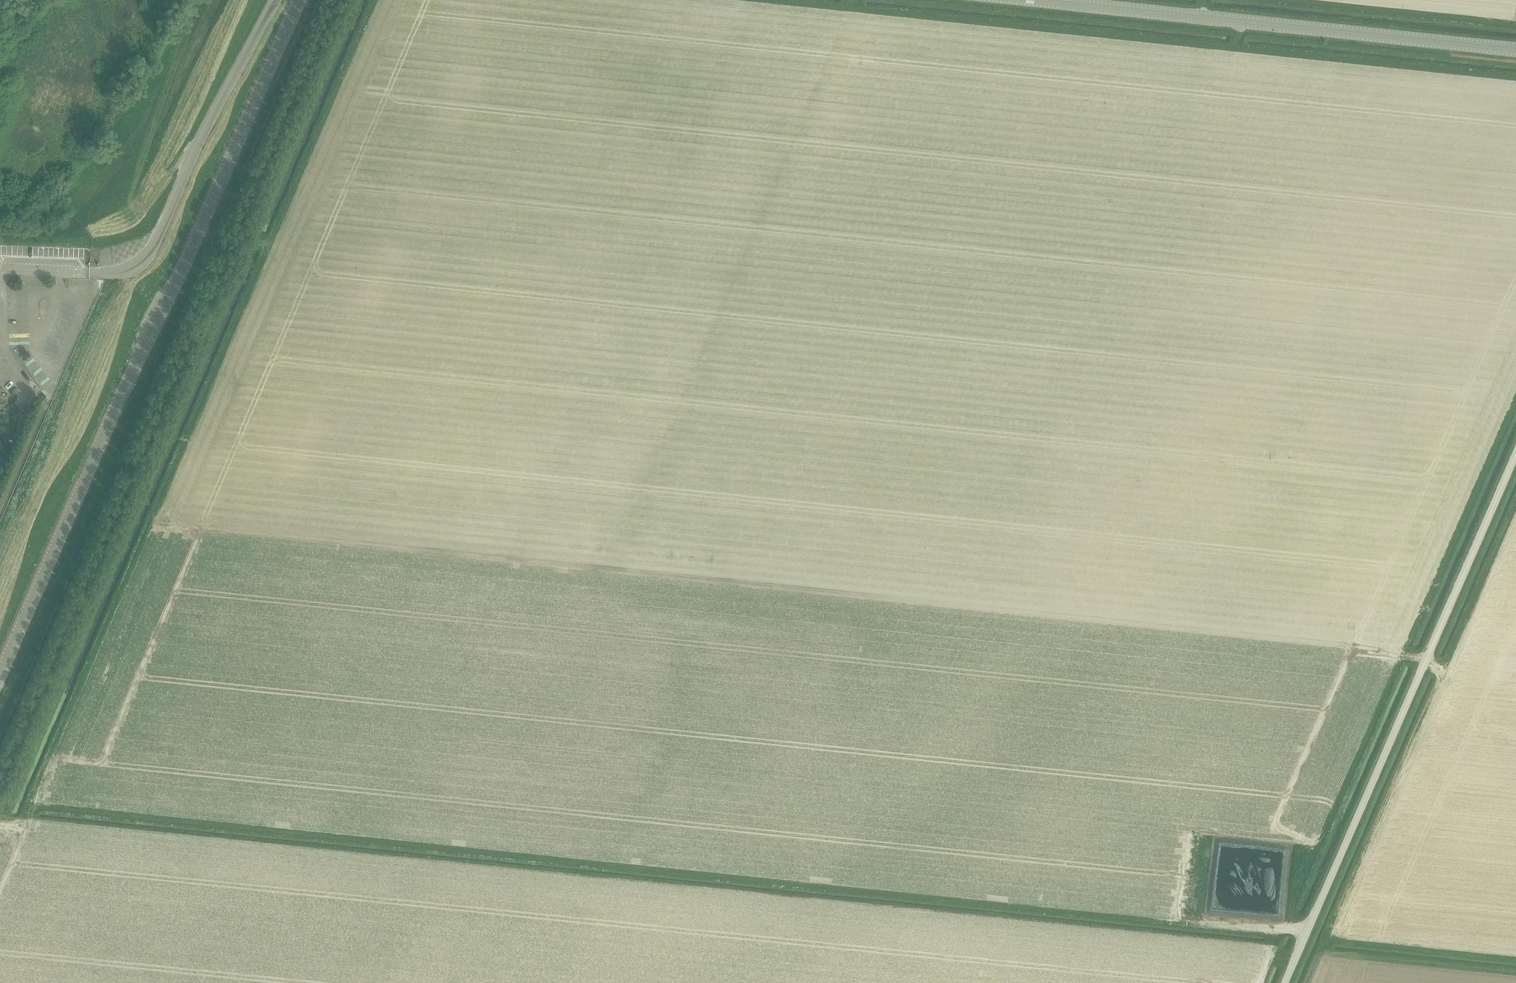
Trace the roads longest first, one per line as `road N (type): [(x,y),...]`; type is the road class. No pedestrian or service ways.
road 1 (tertiary): [(0,674),(299,0)]
road 2 (unclassified): [(1285,982),(1515,453)]
road 3 (tertiary): [(1515,49),(1039,0)]
road 4 (unclassified): [(90,274),(127,270),(147,256),(201,135),(277,0)]

